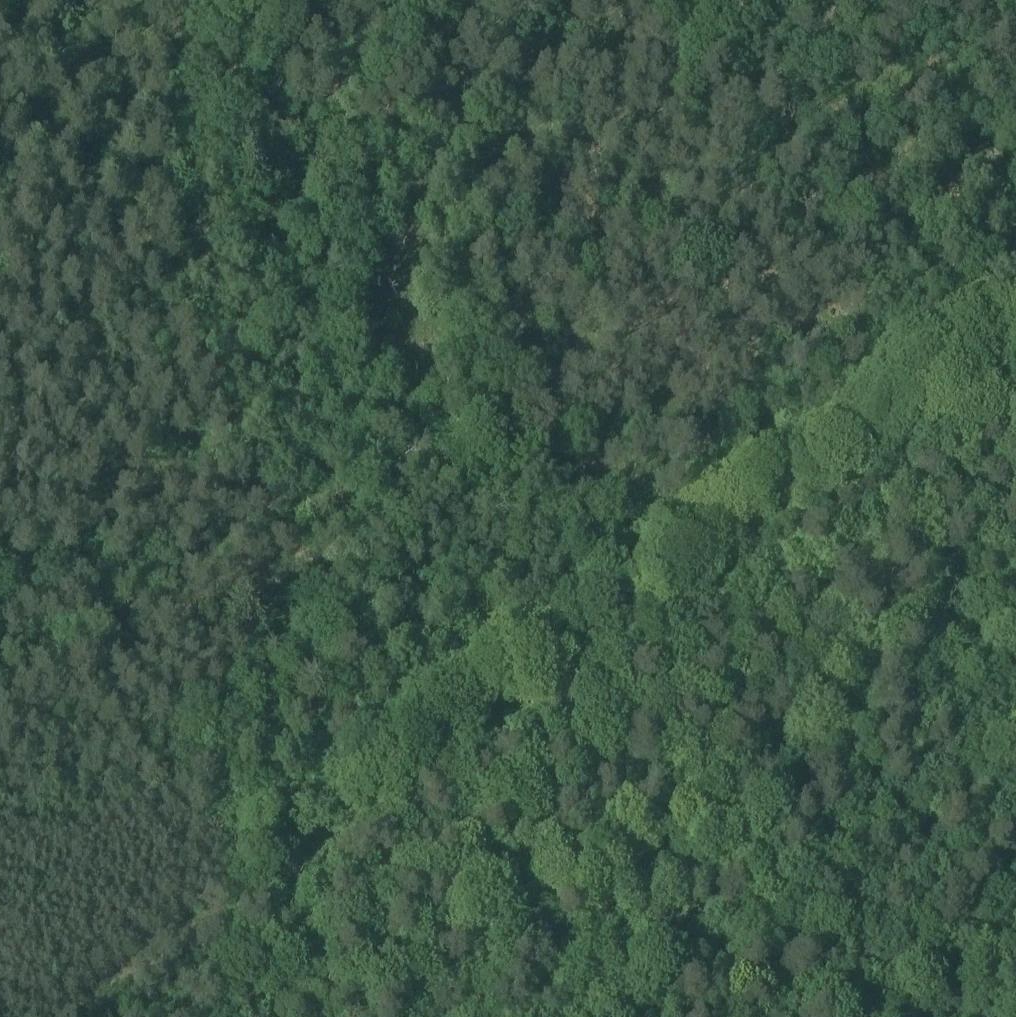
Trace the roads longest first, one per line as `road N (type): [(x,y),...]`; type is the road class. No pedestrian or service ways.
road 1 (track): [(60,1016),(1015,358)]
road 2 (track): [(175,0),(225,407),(242,460),(435,760)]
road 3 (track): [(0,578),(309,573)]

